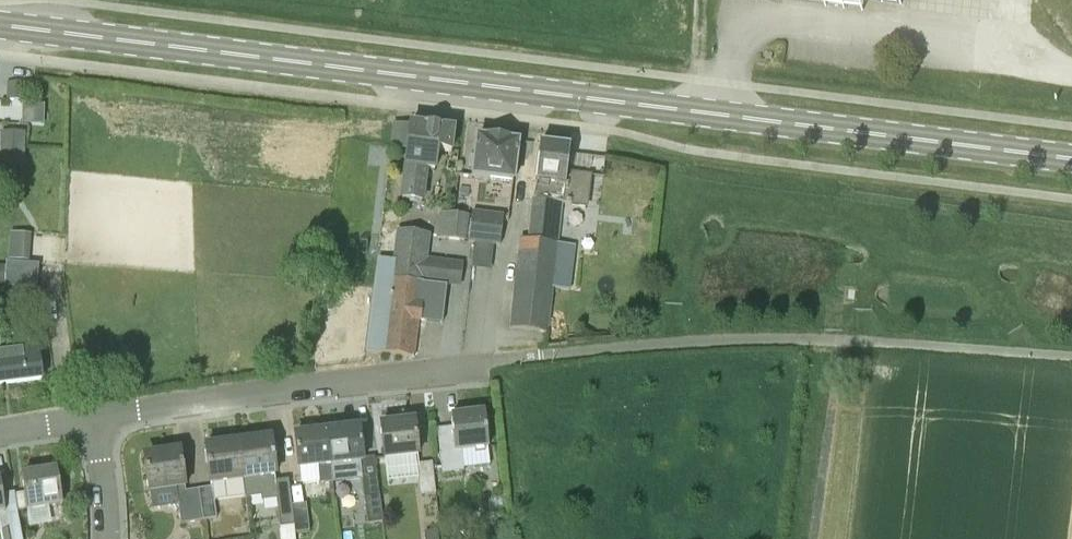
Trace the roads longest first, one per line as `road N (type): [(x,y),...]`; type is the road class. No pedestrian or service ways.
road 1 (primary): [(1071,159),(0,26)]
road 2 (unclassified): [(542,355),(822,339),(1071,357)]
road 3 (residential): [(99,419),(542,355)]
road 4 (track): [(813,538),(843,340)]
road 5 (residential): [(110,538),(99,419)]

